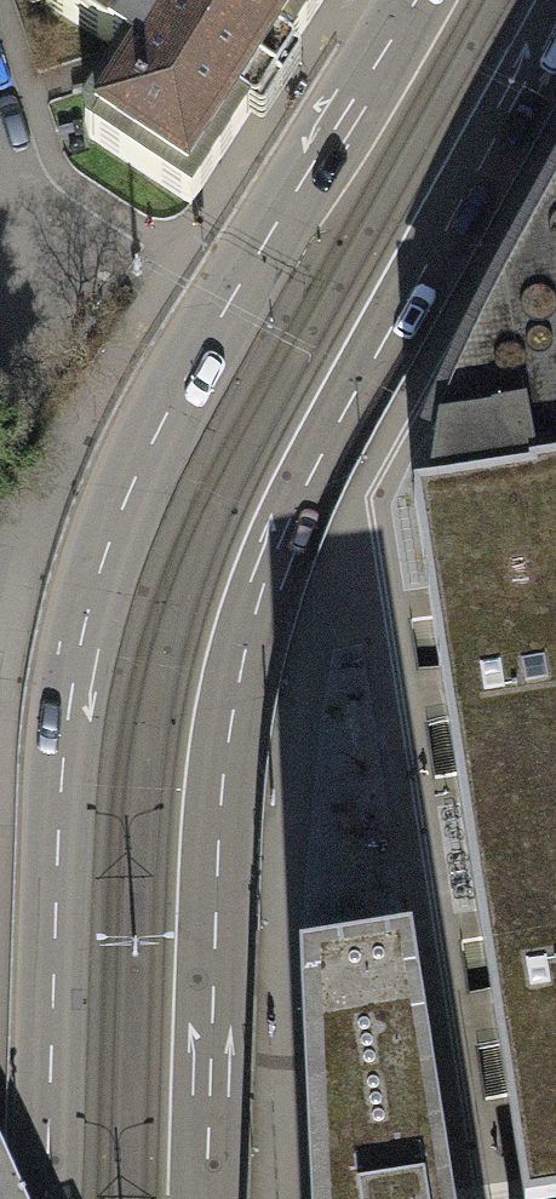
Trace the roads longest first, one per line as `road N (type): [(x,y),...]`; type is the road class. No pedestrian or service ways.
road 1 (primary): [(414,0),(209,336),(100,563),(62,736),(43,1198)]
road 2 (primary): [(206,1198),(221,774),(258,601),(323,449),(555,23)]

